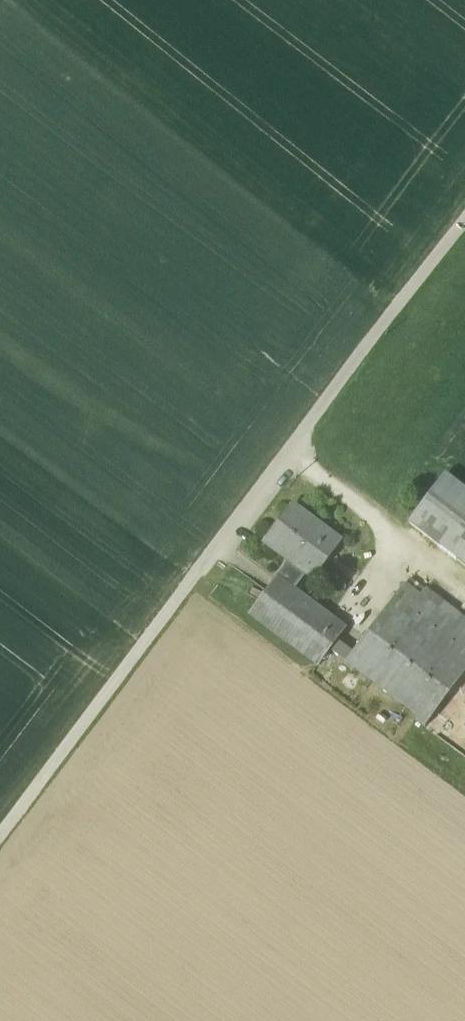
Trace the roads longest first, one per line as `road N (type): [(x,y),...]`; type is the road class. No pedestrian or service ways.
road 1 (track): [(0,837),(170,613)]

